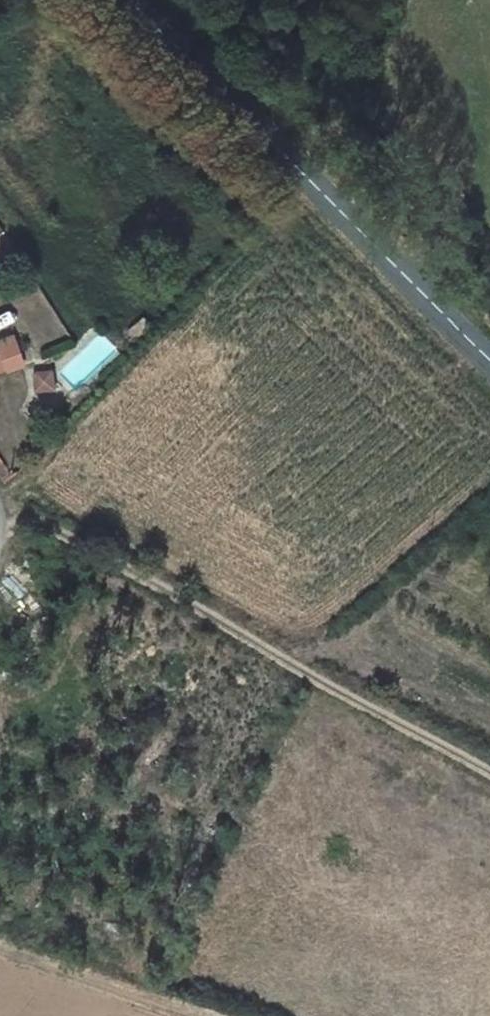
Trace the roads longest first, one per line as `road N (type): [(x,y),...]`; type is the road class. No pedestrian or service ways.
road 1 (track): [(0,511),(489,771)]
road 2 (tertiary): [(131,0),(489,357)]

